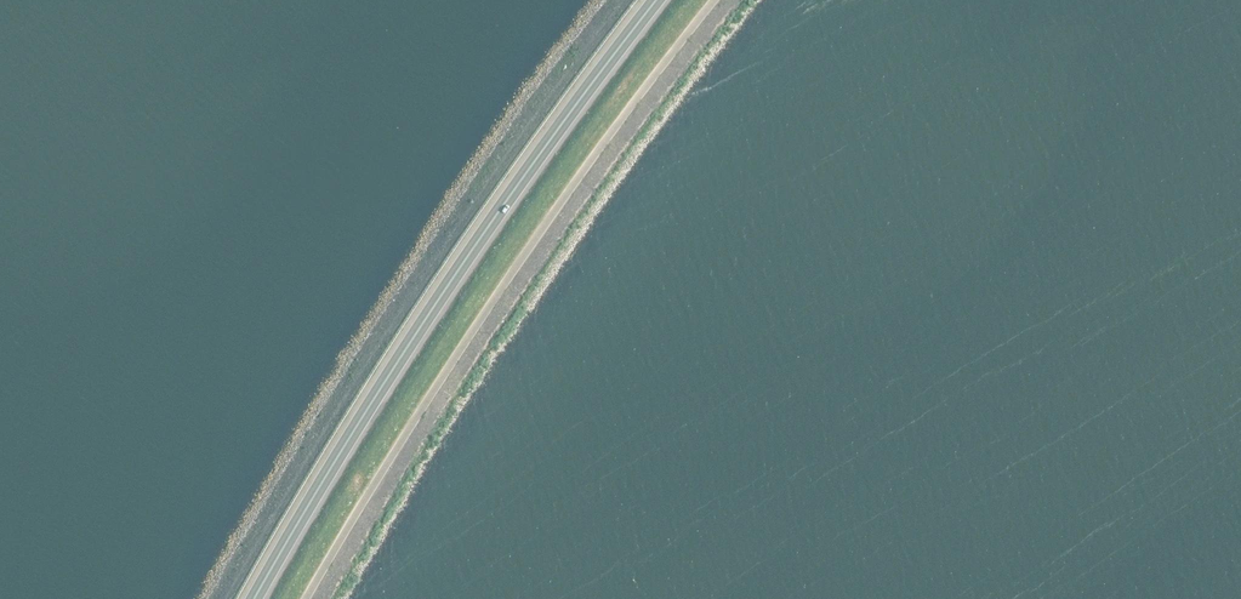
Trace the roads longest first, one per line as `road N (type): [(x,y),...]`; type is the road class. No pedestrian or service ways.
road 1 (trunk): [(264,598),(454,292),(668,0)]

